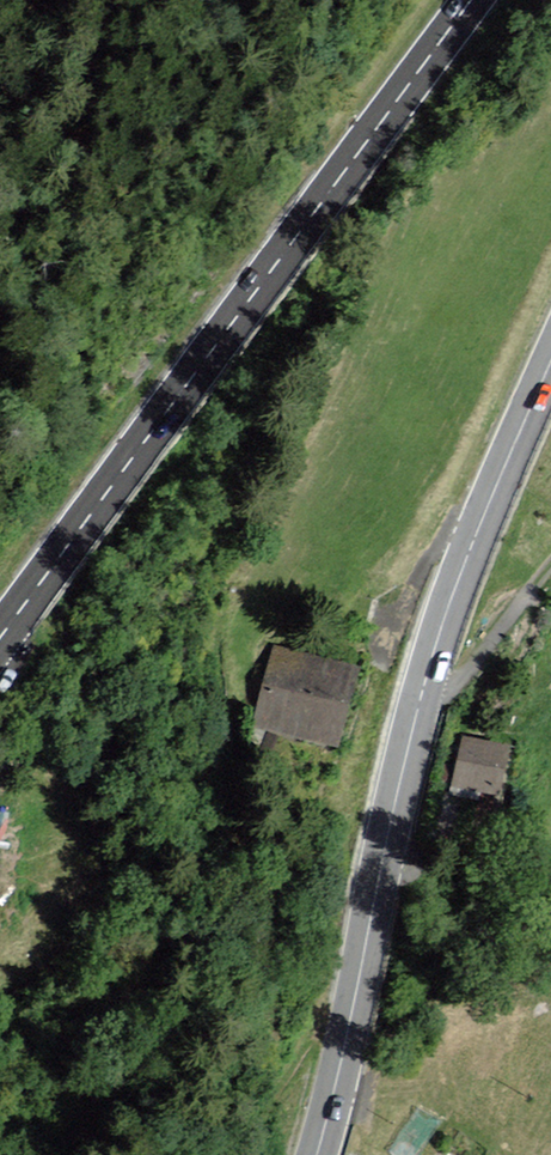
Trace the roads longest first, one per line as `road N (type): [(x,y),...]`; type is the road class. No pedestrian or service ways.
road 1 (secondary): [(550,361),(433,653),(316,1154)]
road 2 (secondary): [(0,638),(472,0)]

